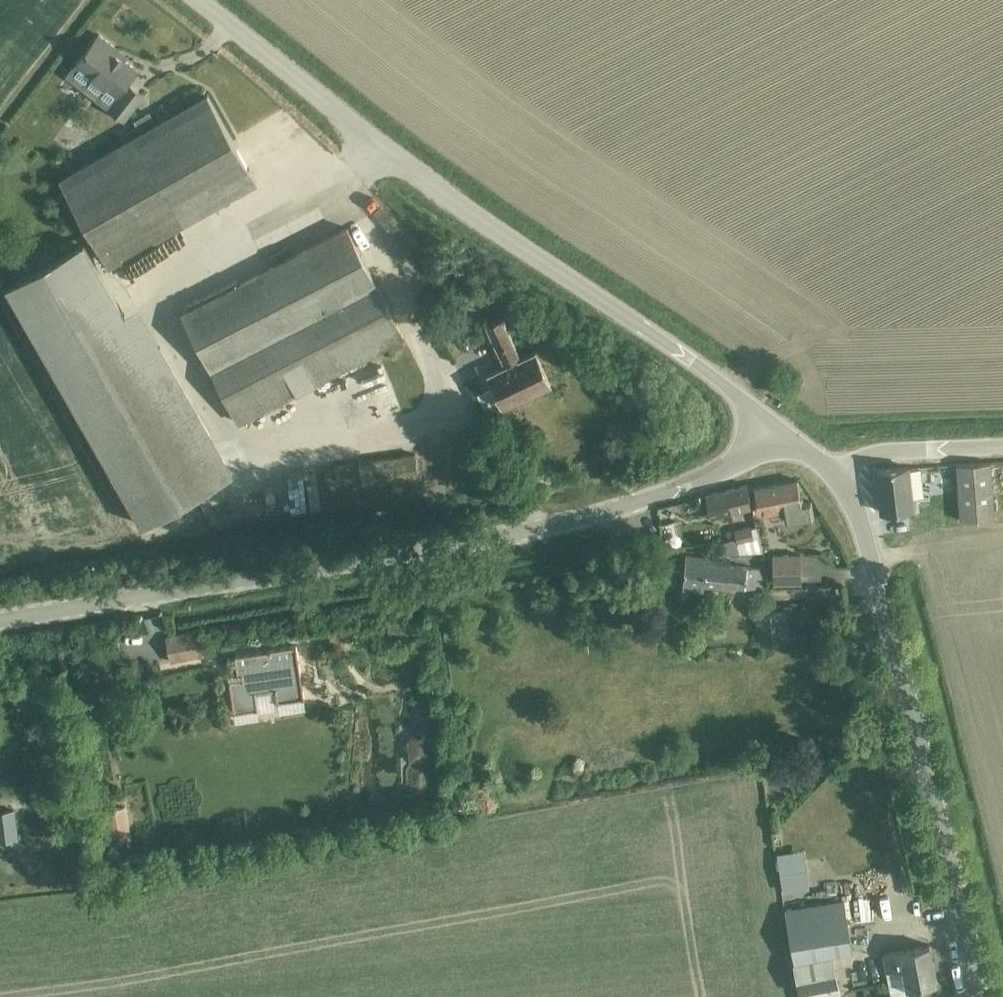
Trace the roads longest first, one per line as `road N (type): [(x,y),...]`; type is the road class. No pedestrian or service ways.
road 1 (tertiary): [(0,621),(523,533),(738,464),(772,428)]
road 2 (tertiary): [(772,428),(200,0)]
road 3 (tertiary): [(974,996),(917,728),(843,479)]
road 4 (unclassified): [(843,479),(881,458),(1002,450)]

